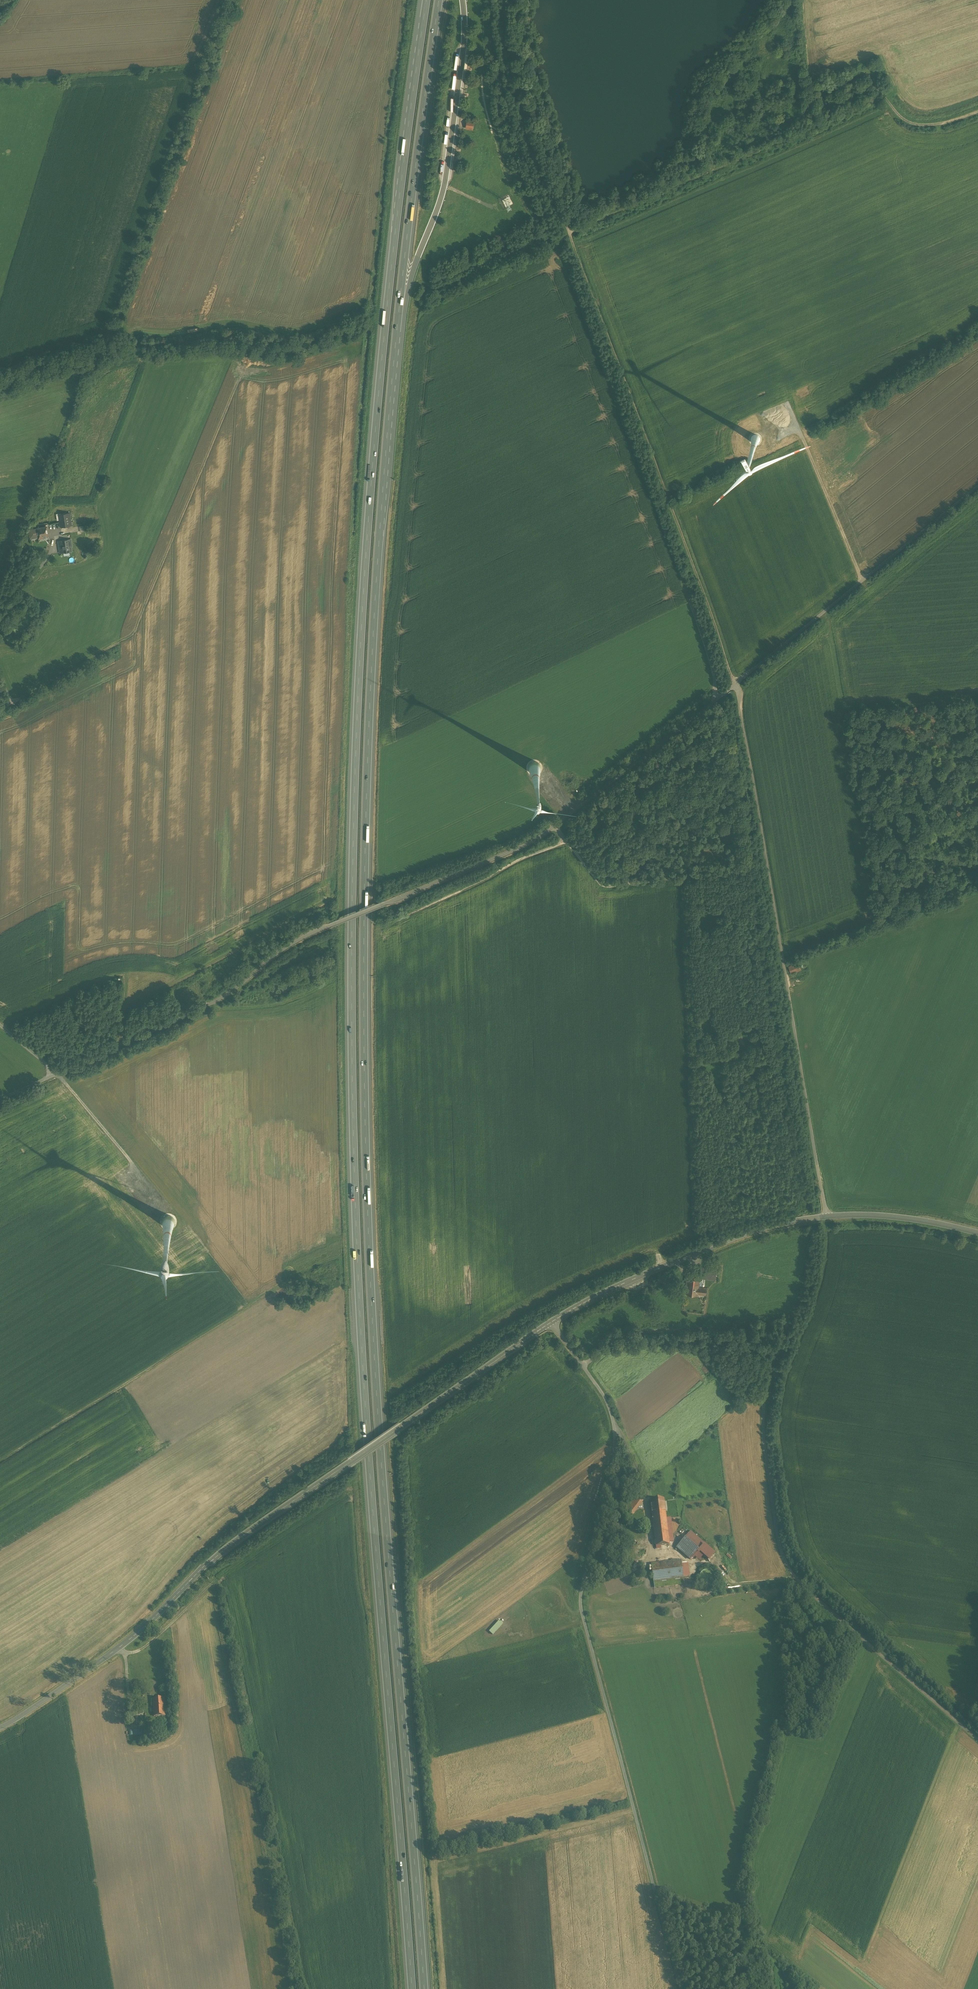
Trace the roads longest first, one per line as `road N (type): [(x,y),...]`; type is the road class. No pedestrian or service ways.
road 1 (motorway): [(421,22),(373,430),(350,856),(357,1265),(412,1988)]
road 2 (motorway): [(424,1988),(375,1378),(367,1085),(370,703),(400,311)]
road 3 (unclassified): [(59,1074),(216,998),(309,932),(527,844),(735,683)]
road 4 (tertiary): [(0,1727),(135,1635),(224,1548),(552,1321)]
road 5 (unclassified): [(584,1366),(627,1335),(726,1327),(767,1355),(765,1453),(789,1566),(977,1739)]
road 6 (unclassified): [(584,1366),(609,1404),(615,1450),(581,1606),(680,1988)]
road 7 (track): [(807,1219),(802,1196),(756,1201),(740,1184),(742,1145),(724,1097),(694,880),(603,886),(554,827)]
road 8 (unclassified): [(735,683),(827,1215)]
road 9 (track): [(732,686),(573,247),(579,199)]
road 10 (track): [(0,1462),(286,1285)]
road 11 (motorway): [(400,311),(439,0)]
road 12 (unclassified): [(735,683),(977,486)]
road 13 (tertiary): [(552,1321),(741,1235),(827,1215)]
road 14 (track): [(124,1043),(133,1004),(327,903)]
road 15 (track): [(0,381),(123,343),(228,338),(239,350)]
road 16 (track): [(862,582),(794,424),(769,431)]
road 17 (track): [(862,582),(909,668),(977,691)]
road 18 (track): [(59,1074),(165,1205)]
road 19 (tertiary): [(827,1215),(896,1217),(977,1233)]
road 20 (motorway): [(400,311),(444,184)]
road 21 (track): [(8,706),(119,642)]
road 22 (track): [(125,1654),(144,1648),(221,1575)]
road 23 (track): [(617,777),(641,817),(698,804),(711,813)]

